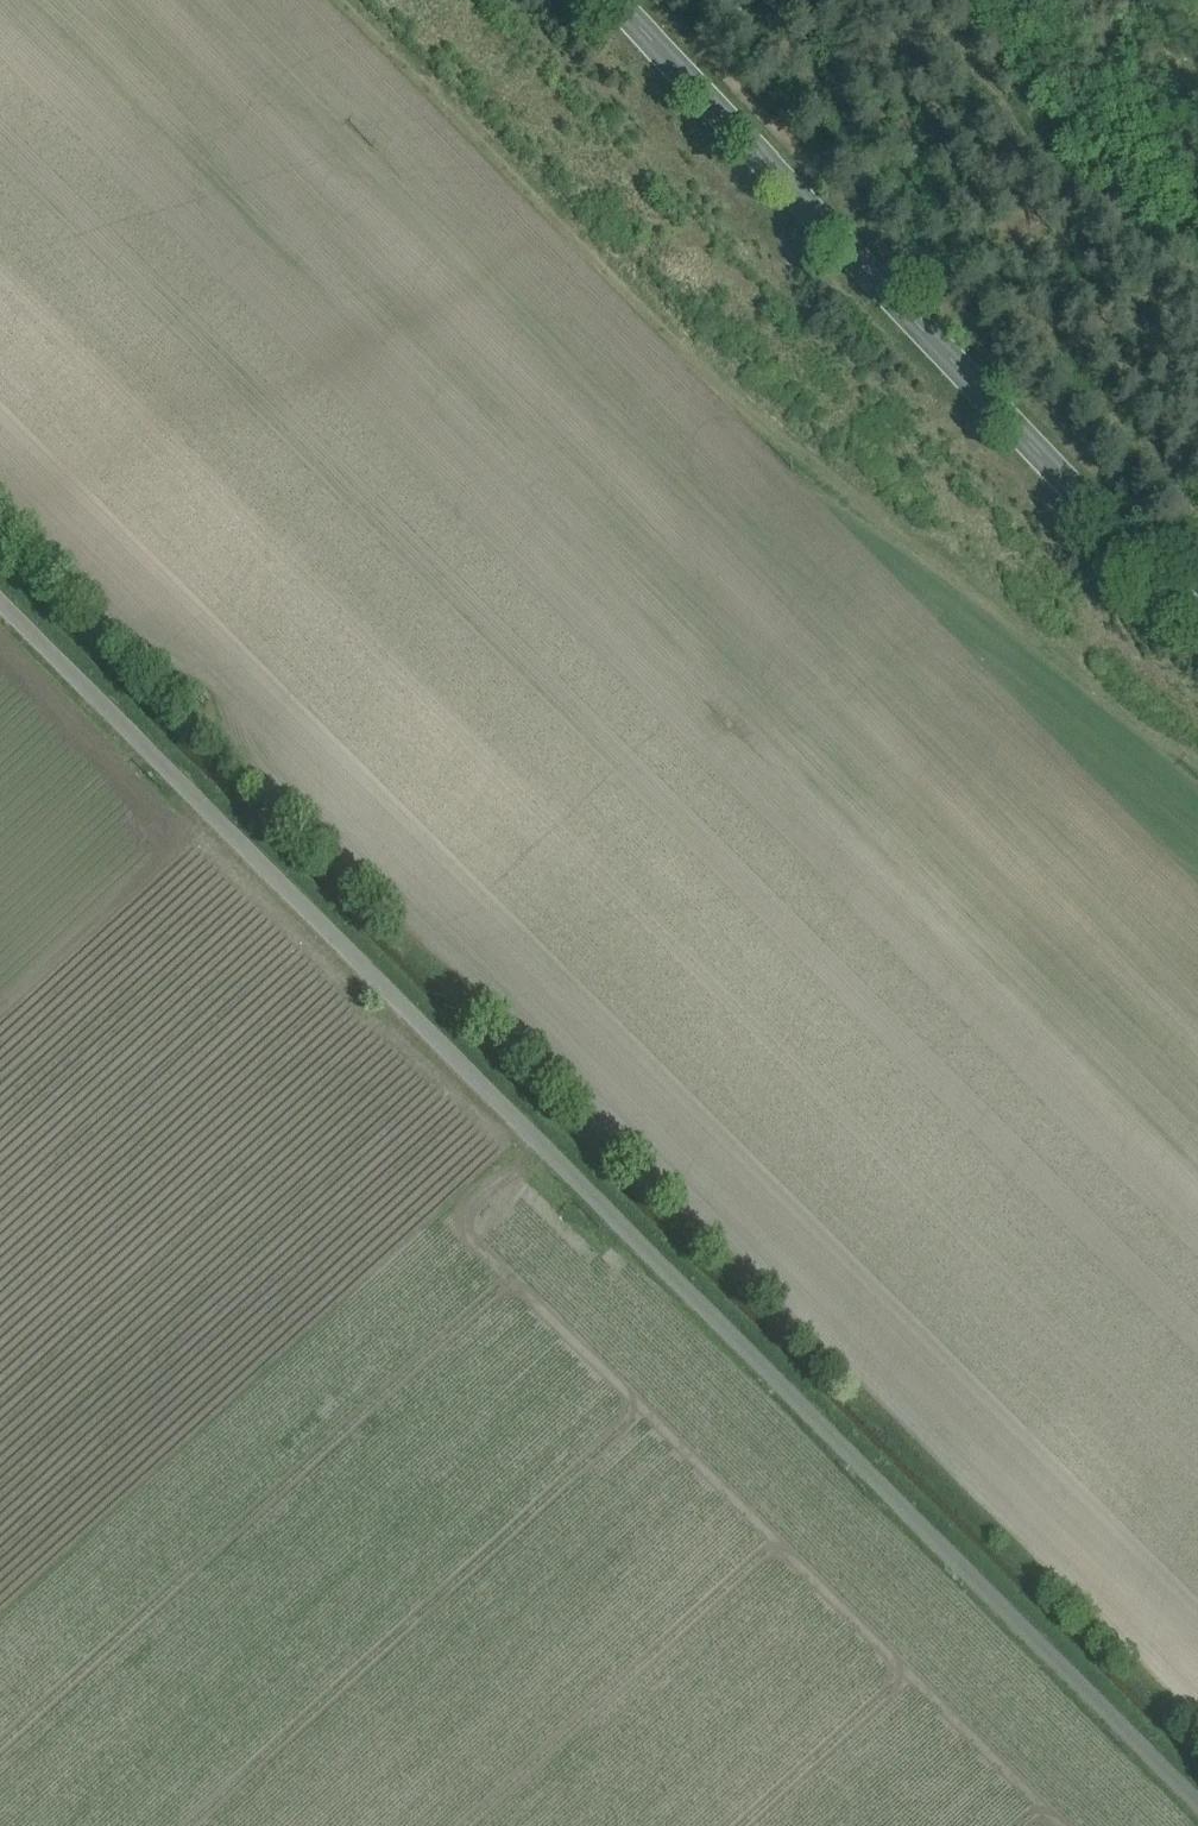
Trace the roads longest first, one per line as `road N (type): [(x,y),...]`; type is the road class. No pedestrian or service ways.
road 1 (unclassified): [(0,598),(1197,1804)]
road 2 (tertiary): [(1197,611),(612,0)]

